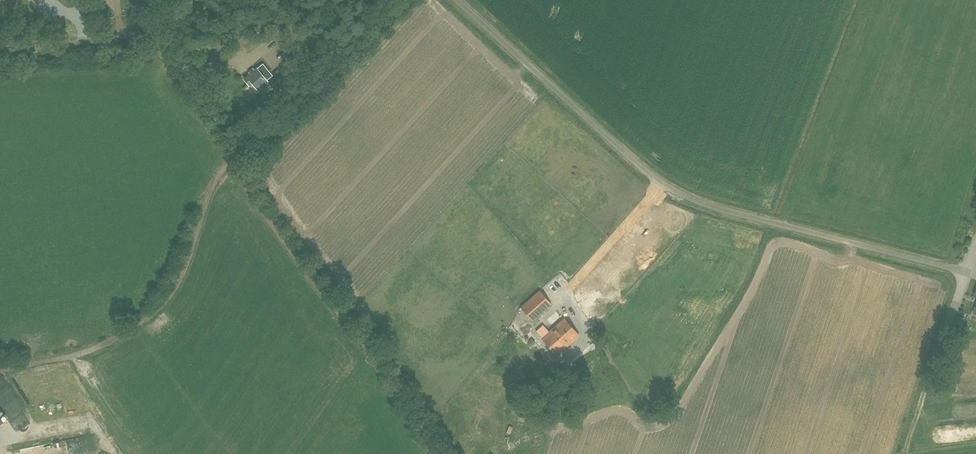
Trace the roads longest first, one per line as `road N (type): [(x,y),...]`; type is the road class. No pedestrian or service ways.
road 1 (unclassified): [(970,273),(683,195),(456,0)]
road 2 (track): [(143,27),(227,164),(433,453)]
road 3 (track): [(227,164),(156,307),(60,370),(90,423)]
road 4 (unclassified): [(0,45),(77,42),(143,27),(197,0)]

